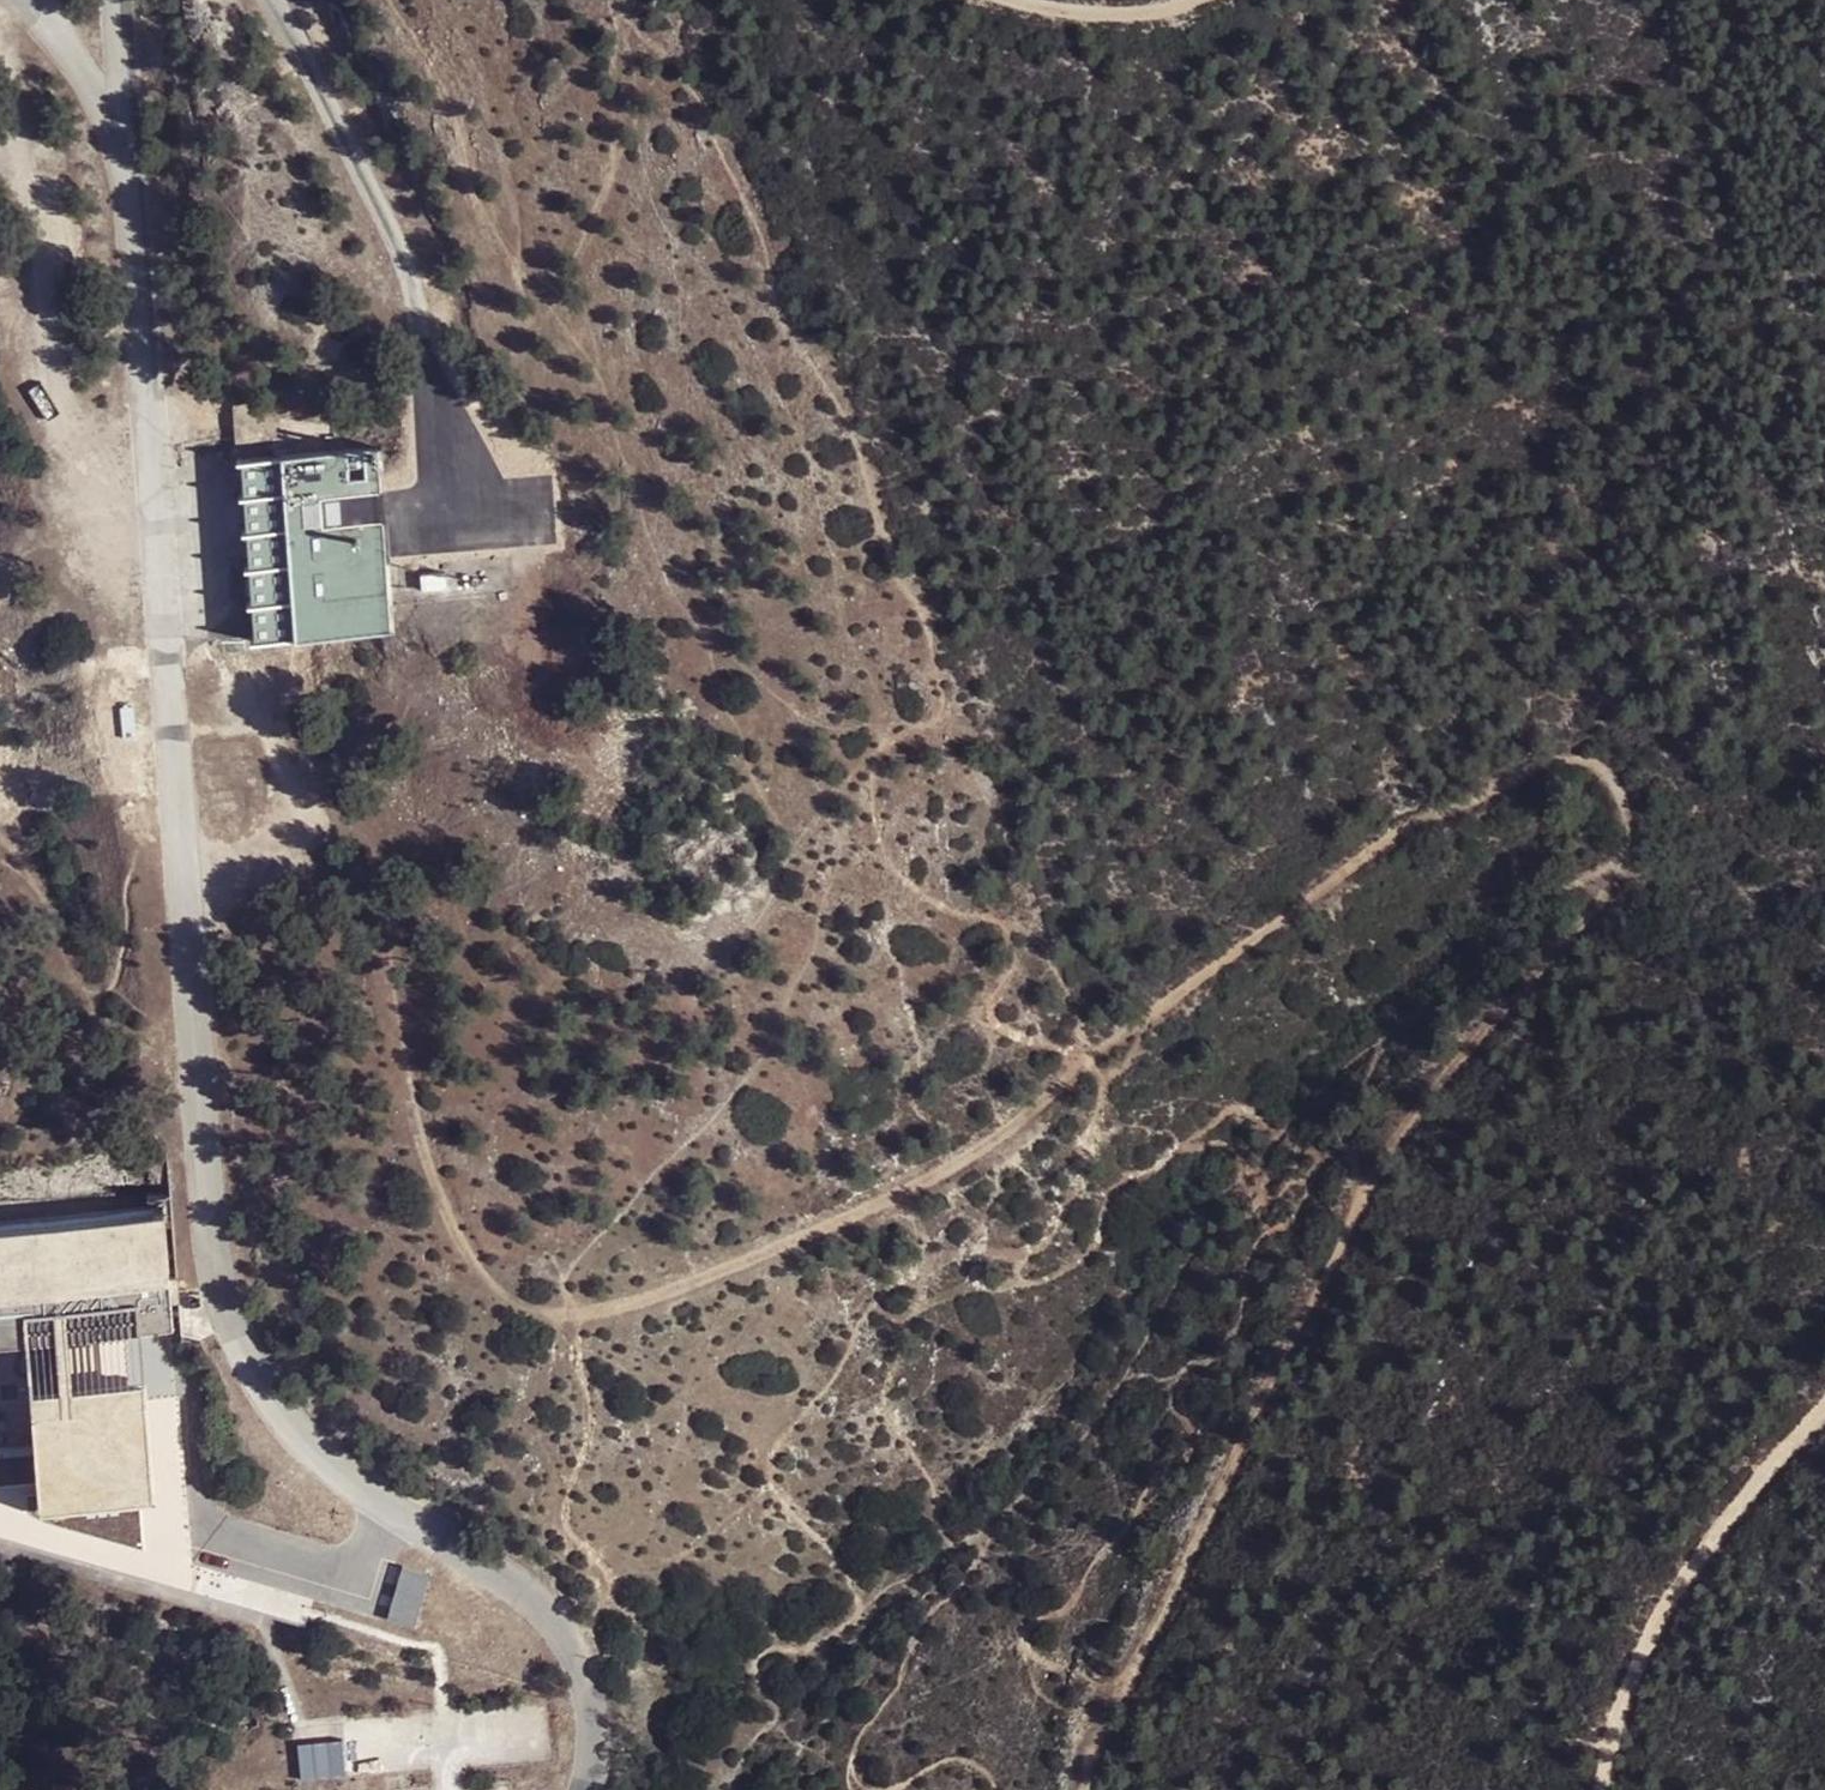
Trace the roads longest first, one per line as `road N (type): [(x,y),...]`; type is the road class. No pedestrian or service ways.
road 1 (unclassified): [(24,0),(118,110),(131,172),(213,1265),(262,1383),(299,1440),(342,1479),(530,1601),(571,1641),(588,1684),(592,1744),(584,1789)]
road 2 (track): [(1603,1789),(1613,1726),(1684,1577),(1824,1407)]
road 3 (track): [(1012,0),(1140,16),(1203,0)]

